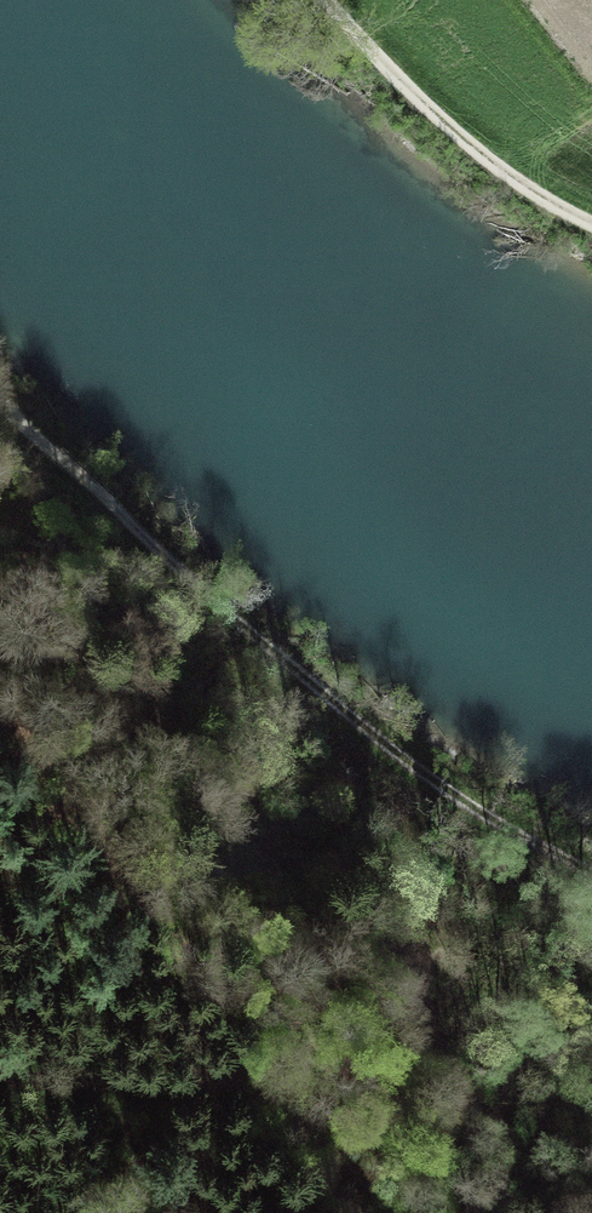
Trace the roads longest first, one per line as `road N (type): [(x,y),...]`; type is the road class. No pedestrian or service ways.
road 1 (track): [(591,874),(434,780),(240,625),(0,395)]
road 2 (track): [(323,0),(429,109),(591,223)]
road 3 (track): [(0,1071),(251,1087)]

